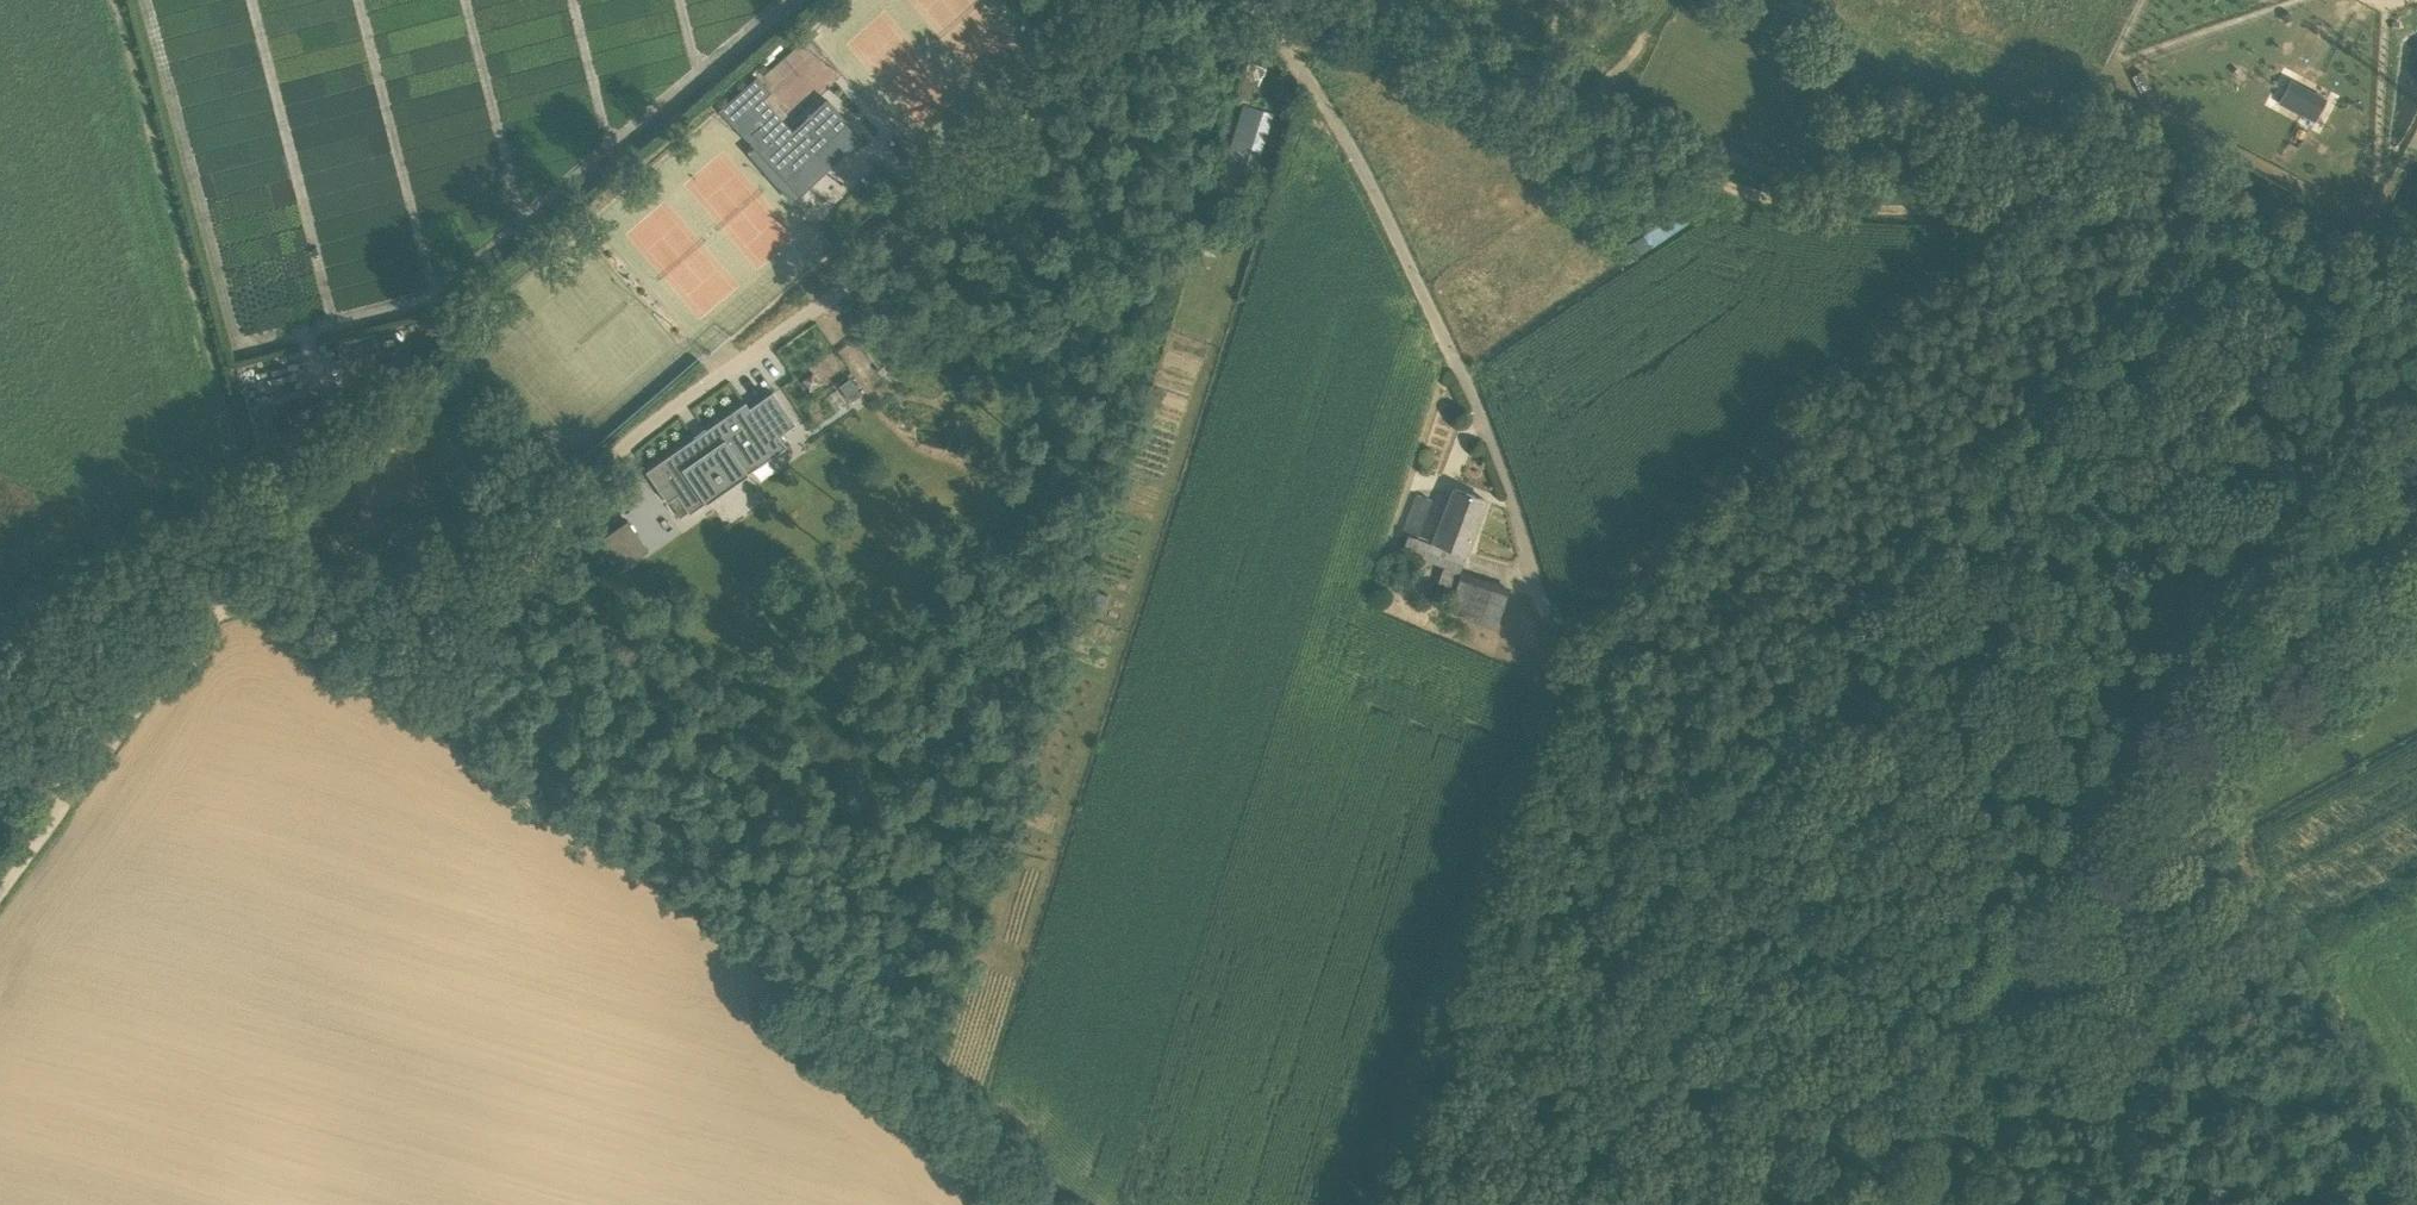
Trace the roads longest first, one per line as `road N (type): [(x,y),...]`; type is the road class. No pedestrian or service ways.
road 1 (track): [(1273,22),(1457,107),(1520,153),(1764,199),(2175,218),(2291,243),(2411,308),(2076,833),(1977,946),(1849,1204)]
road 2 (track): [(68,796),(200,624),(228,607),(258,607),(438,728),(588,482),(1042,150),(1164,0)]
road 3 (unclassified): [(1548,619),(1499,466),(1441,333),(1273,22)]
road 4 (track): [(1734,1204),(1548,619)]
road 5 (track): [(0,898),(68,796)]

